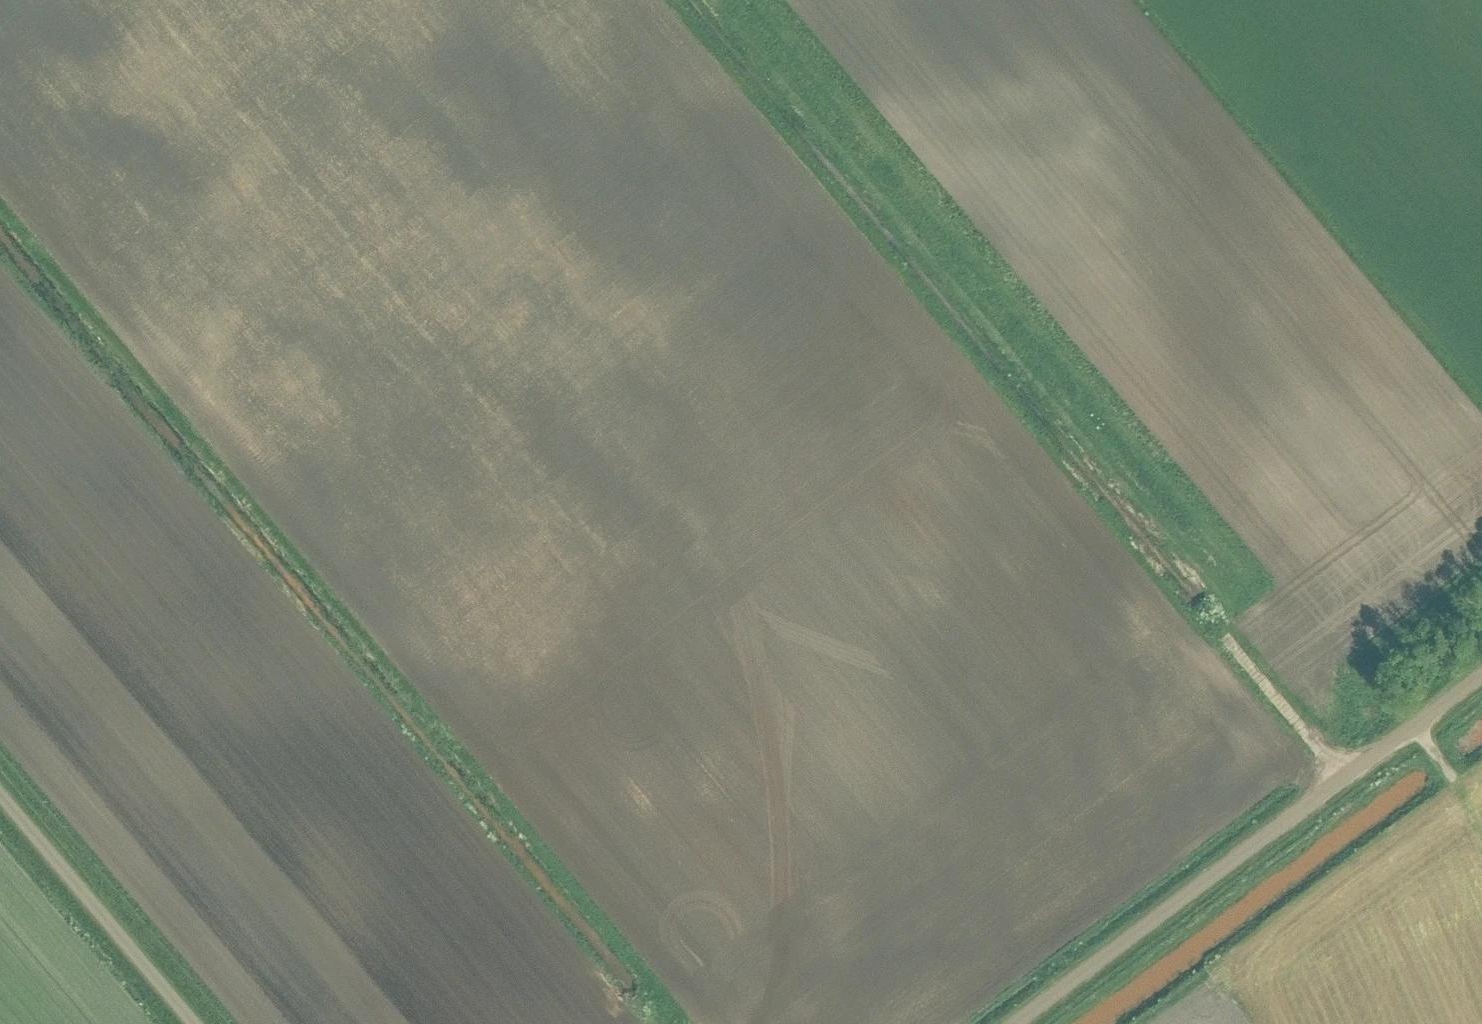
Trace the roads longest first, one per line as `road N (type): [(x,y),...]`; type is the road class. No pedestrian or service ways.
road 1 (unclassified): [(1010,1023),(1481,671)]
road 2 (unclassified): [(194,1023),(0,794)]

